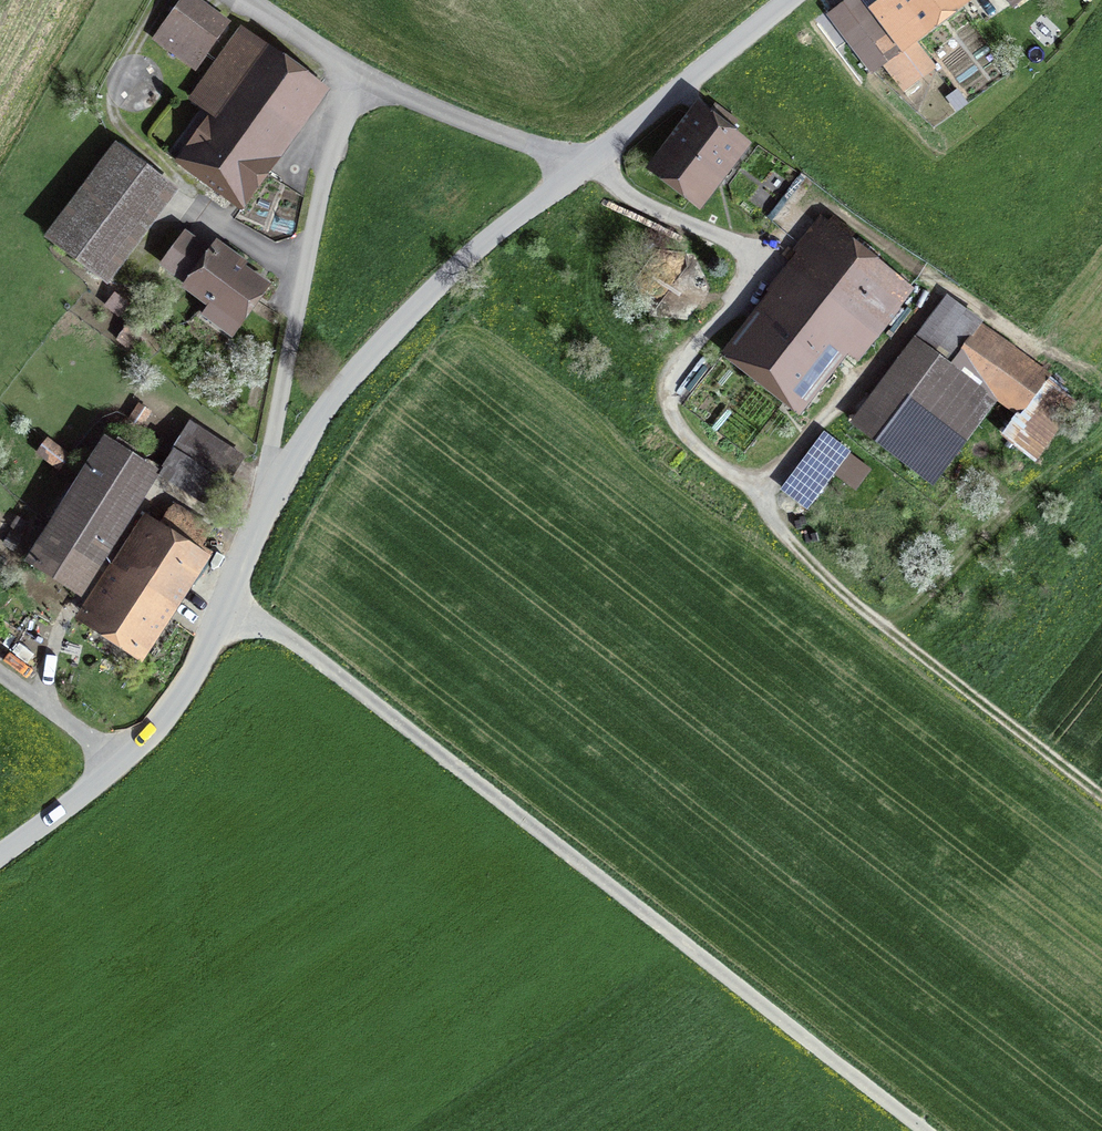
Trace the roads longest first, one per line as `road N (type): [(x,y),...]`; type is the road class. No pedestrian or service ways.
road 1 (tertiary): [(0,852),(119,765),(163,715),(199,655),(266,497),(319,417),(442,273),(589,166)]
road 2 (track): [(916,1130),(226,595)]
road 3 (track): [(1101,799),(779,534),(753,489),(681,438),(668,395),(764,270)]
road 4 (unclassified): [(252,0),(357,72),(589,166)]
road 5 (tertiary): [(589,166),(795,0)]
road 6 (track): [(0,678),(119,765)]

